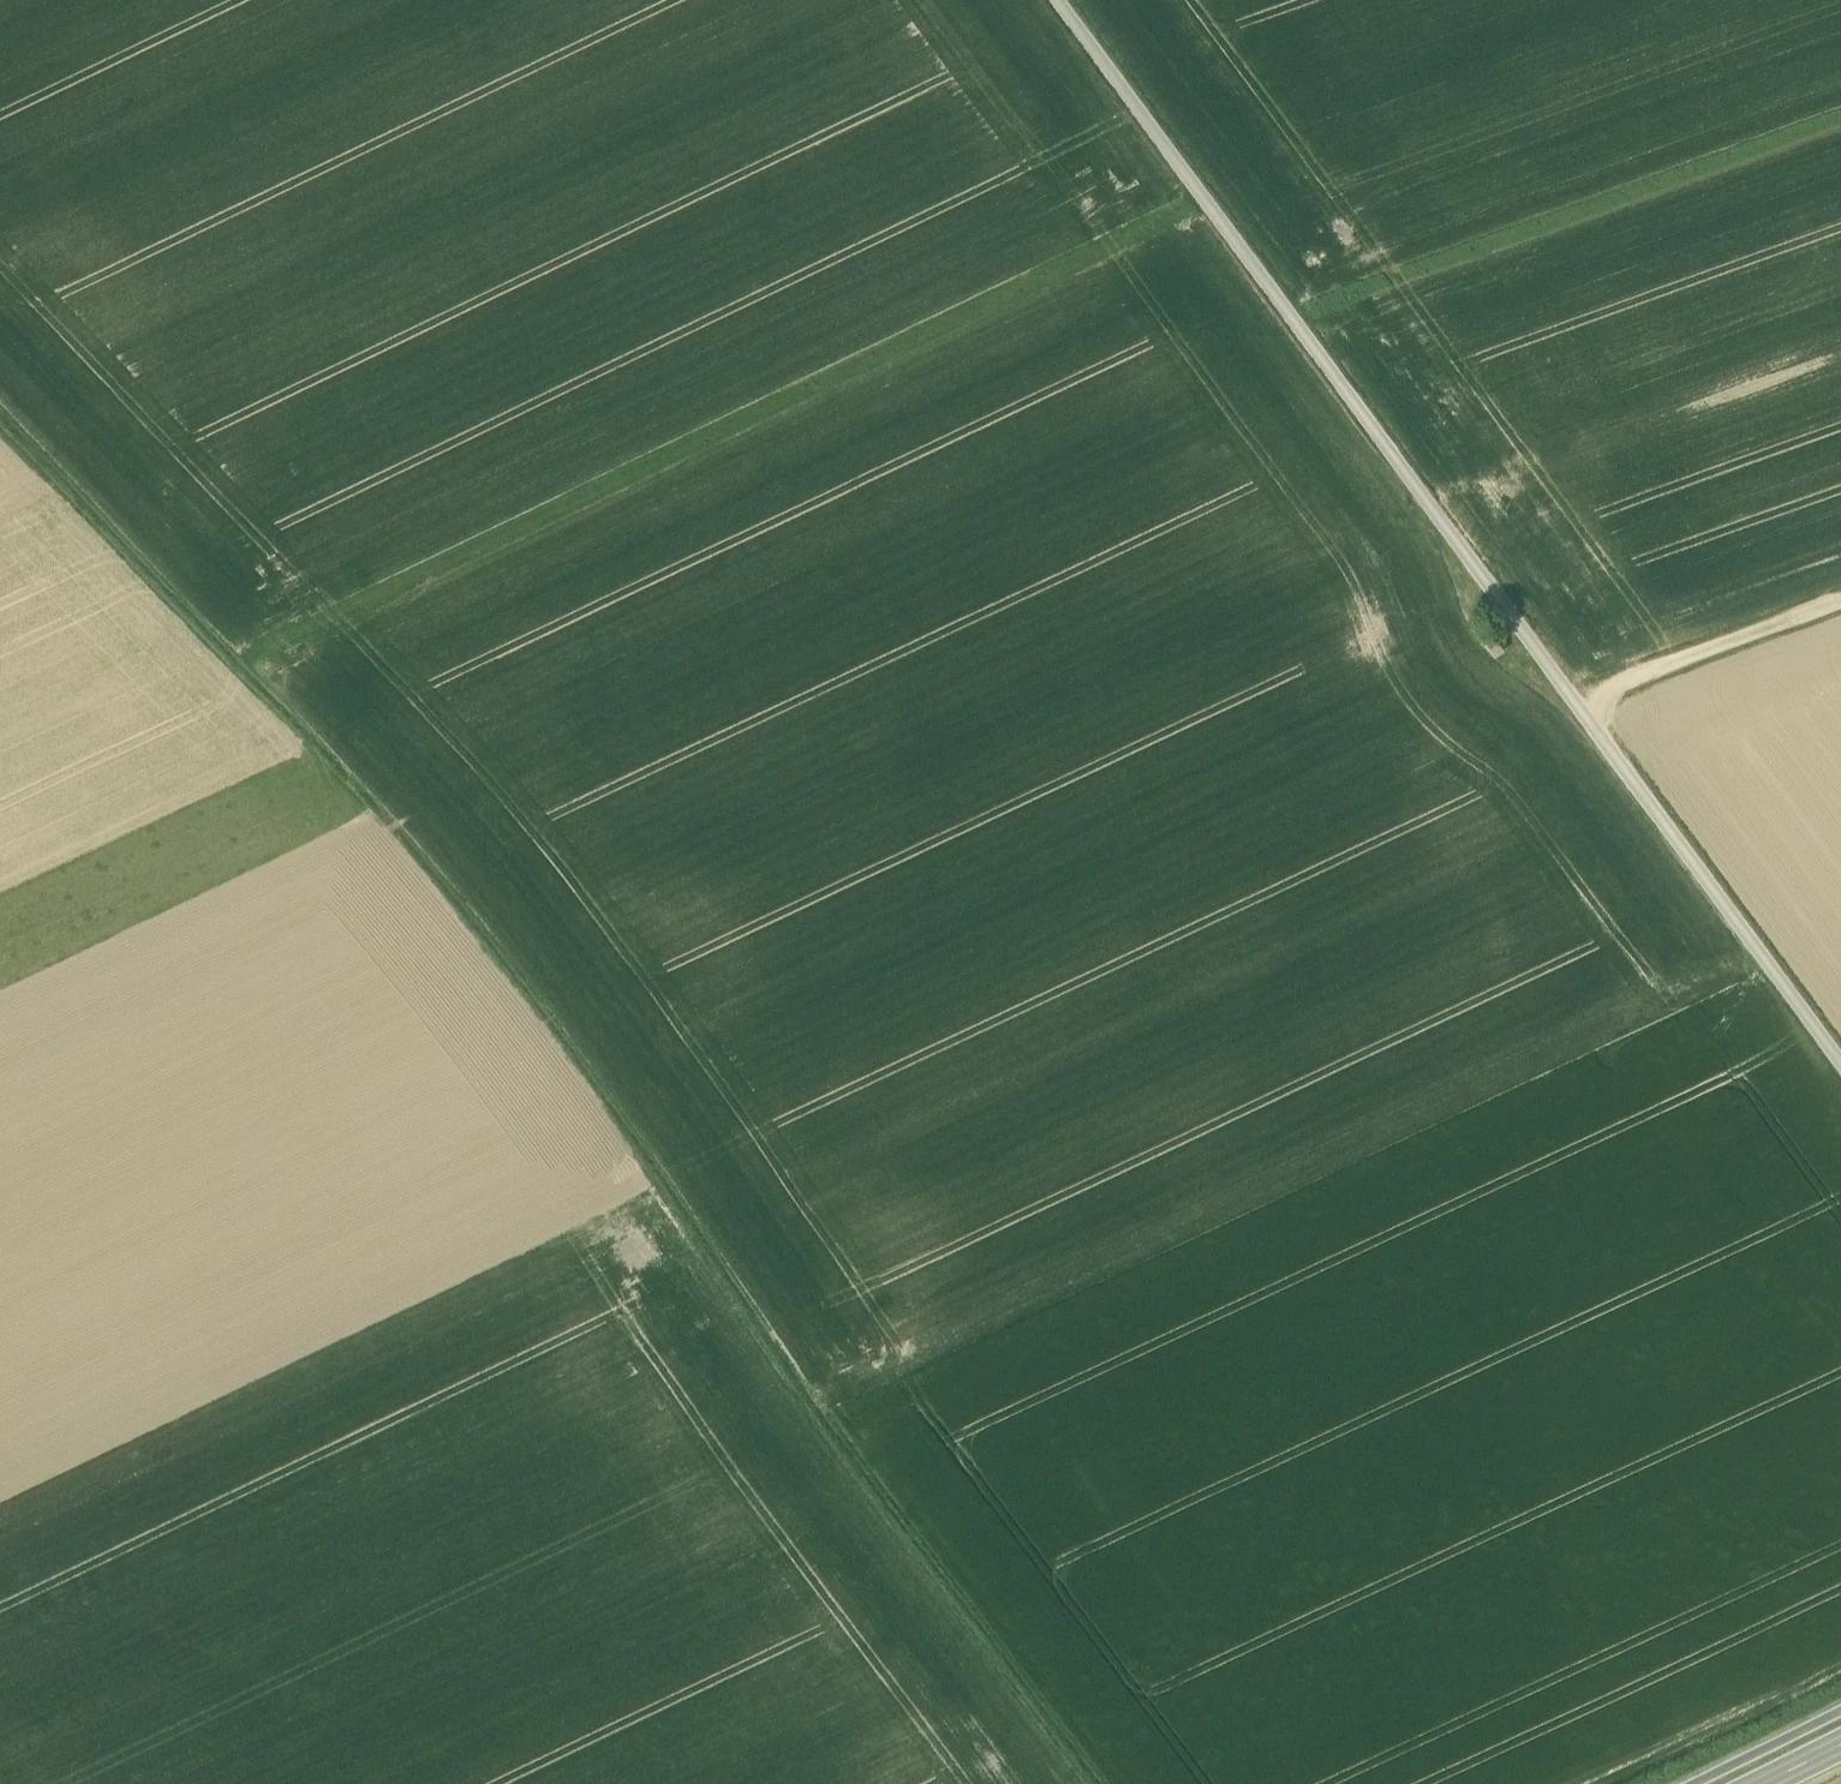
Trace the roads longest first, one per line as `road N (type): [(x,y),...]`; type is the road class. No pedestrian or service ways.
road 1 (track): [(0,430),(529,1014),(1096,1783)]
road 2 (track): [(1057,0),(1840,1059)]
road 3 (track): [(1592,722),(1840,627)]

